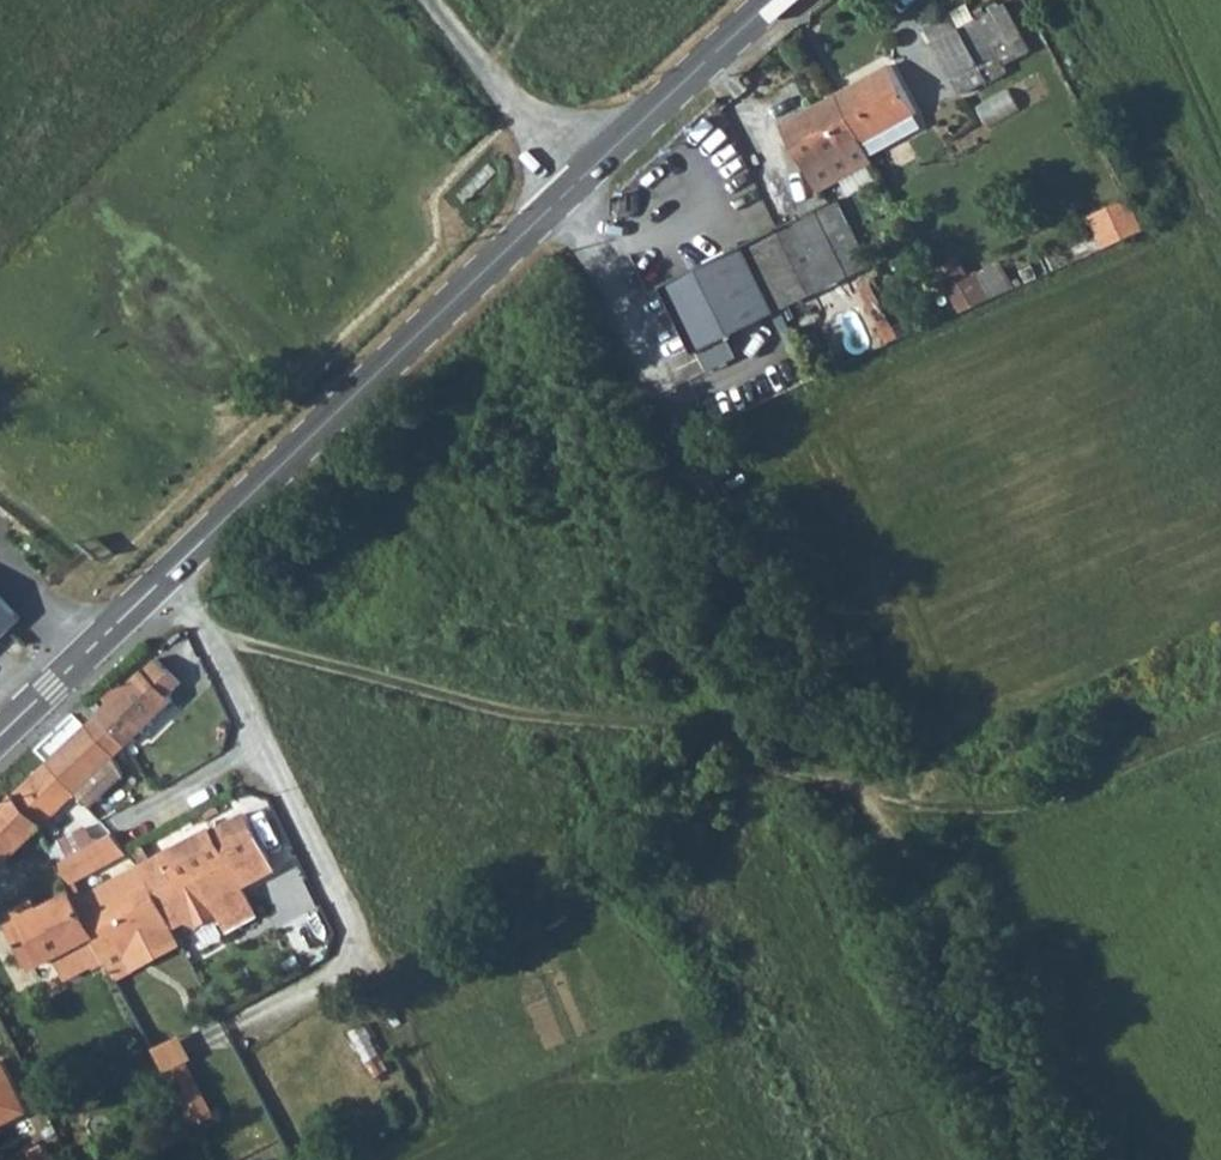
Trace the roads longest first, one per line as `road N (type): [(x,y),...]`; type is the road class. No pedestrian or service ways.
road 1 (track): [(209,645),(496,717),(675,736),(858,791)]
road 2 (secondary): [(563,191),(169,573)]
road 3 (track): [(858,791),(1052,1159)]
road 4 (track): [(858,791),(947,820),(1040,807),(1220,734)]
road 5 (unclassified): [(563,191),(645,296),(716,494)]
road 6 (track): [(716,494),(797,689),(858,791)]
road 7 (secondary): [(774,0),(583,171)]
road 8 (secondary): [(169,573),(0,740)]
road 9 (residential): [(261,746),(368,958)]
road 10 (unclassified): [(583,171),(435,0)]
road 11 (residential): [(169,573),(261,746)]
road 12 (residential): [(113,822),(261,746)]

